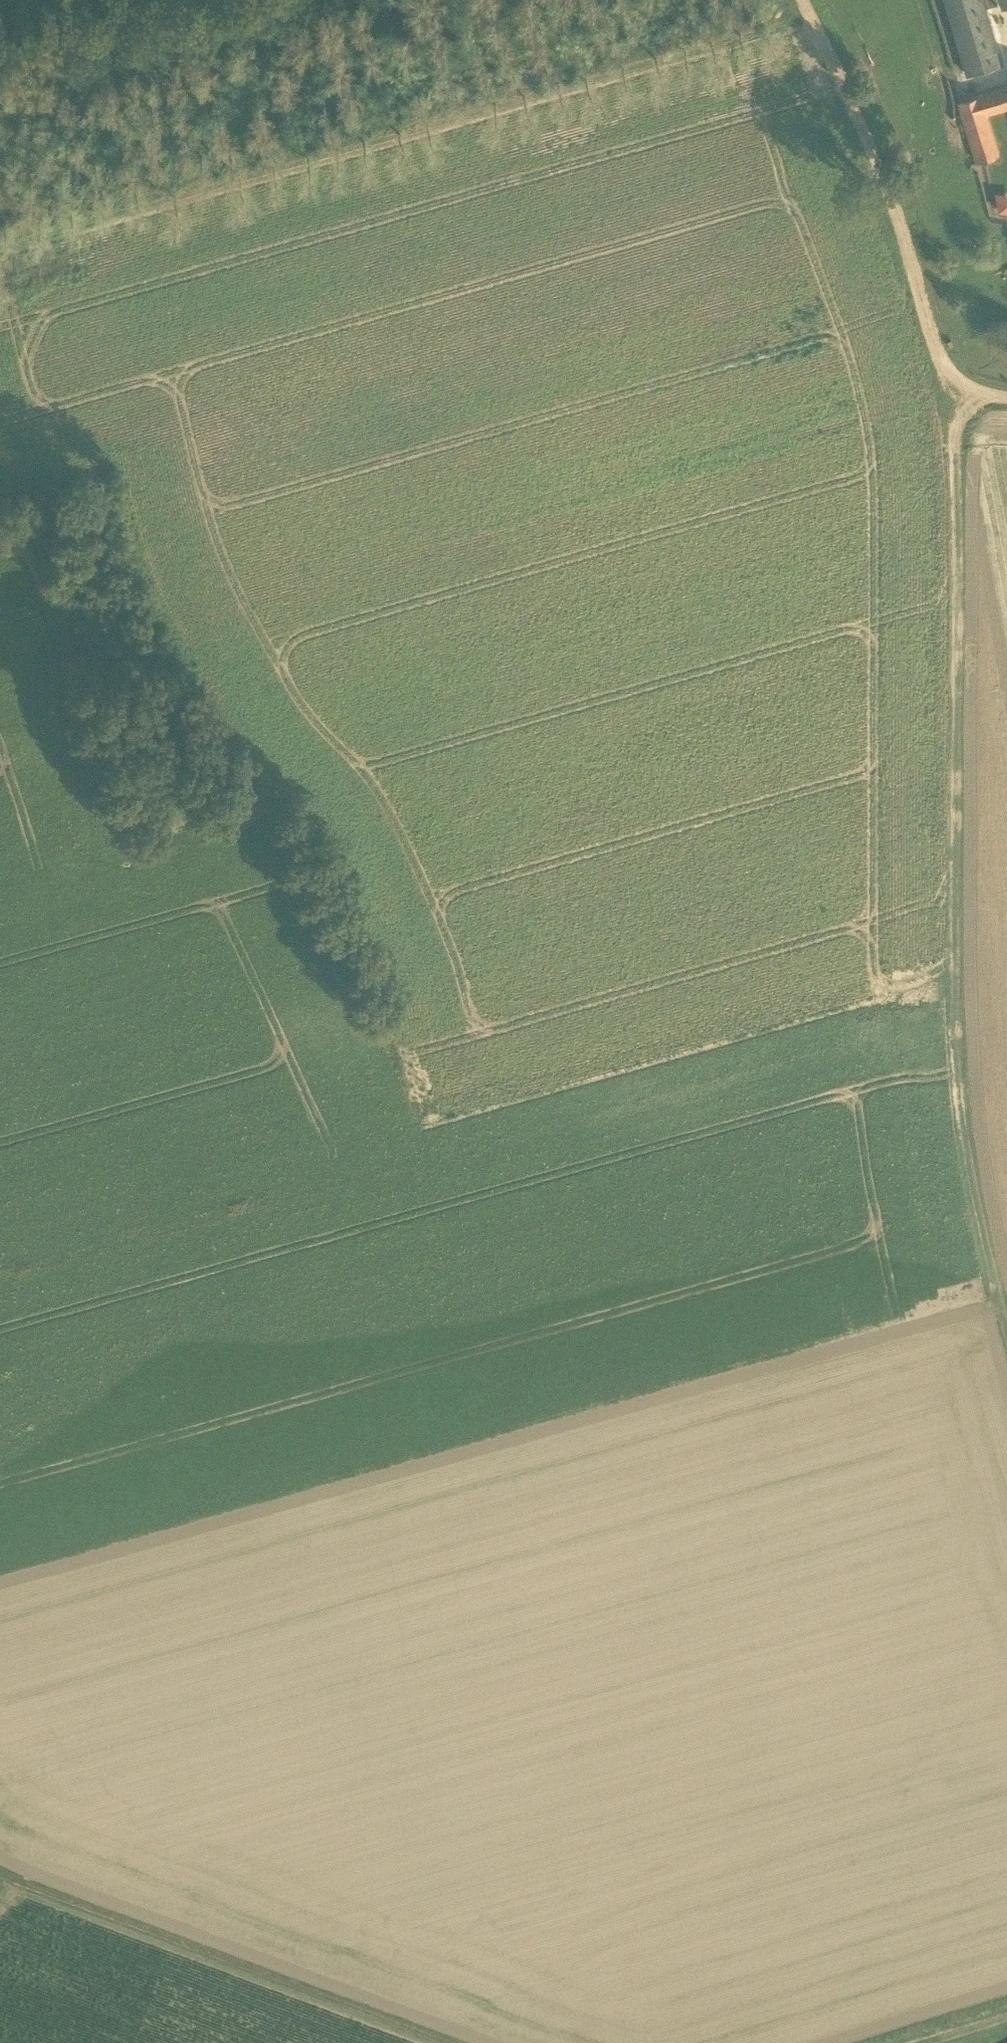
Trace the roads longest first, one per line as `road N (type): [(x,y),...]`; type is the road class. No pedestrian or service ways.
road 1 (track): [(978,396),(954,437),(962,577),(959,1160),(1006,1325)]
road 2 (track): [(448,2042),(23,1887)]
road 3 (track): [(797,0),(835,69),(949,370),(978,396)]
road 4 (track): [(0,96),(323,0)]

